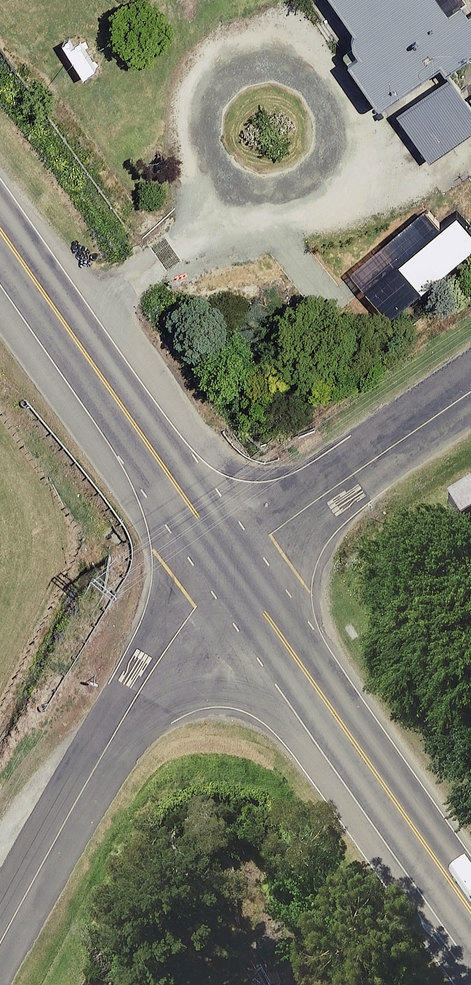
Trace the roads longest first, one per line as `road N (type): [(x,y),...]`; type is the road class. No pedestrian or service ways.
road 1 (unclassified): [(232,568),(197,604),(57,835),(0,946)]
road 2 (secondary): [(232,568),(470,913)]
road 3 (secondary): [(0,232),(232,568)]
road 4 (unclassified): [(232,568),(470,393)]

